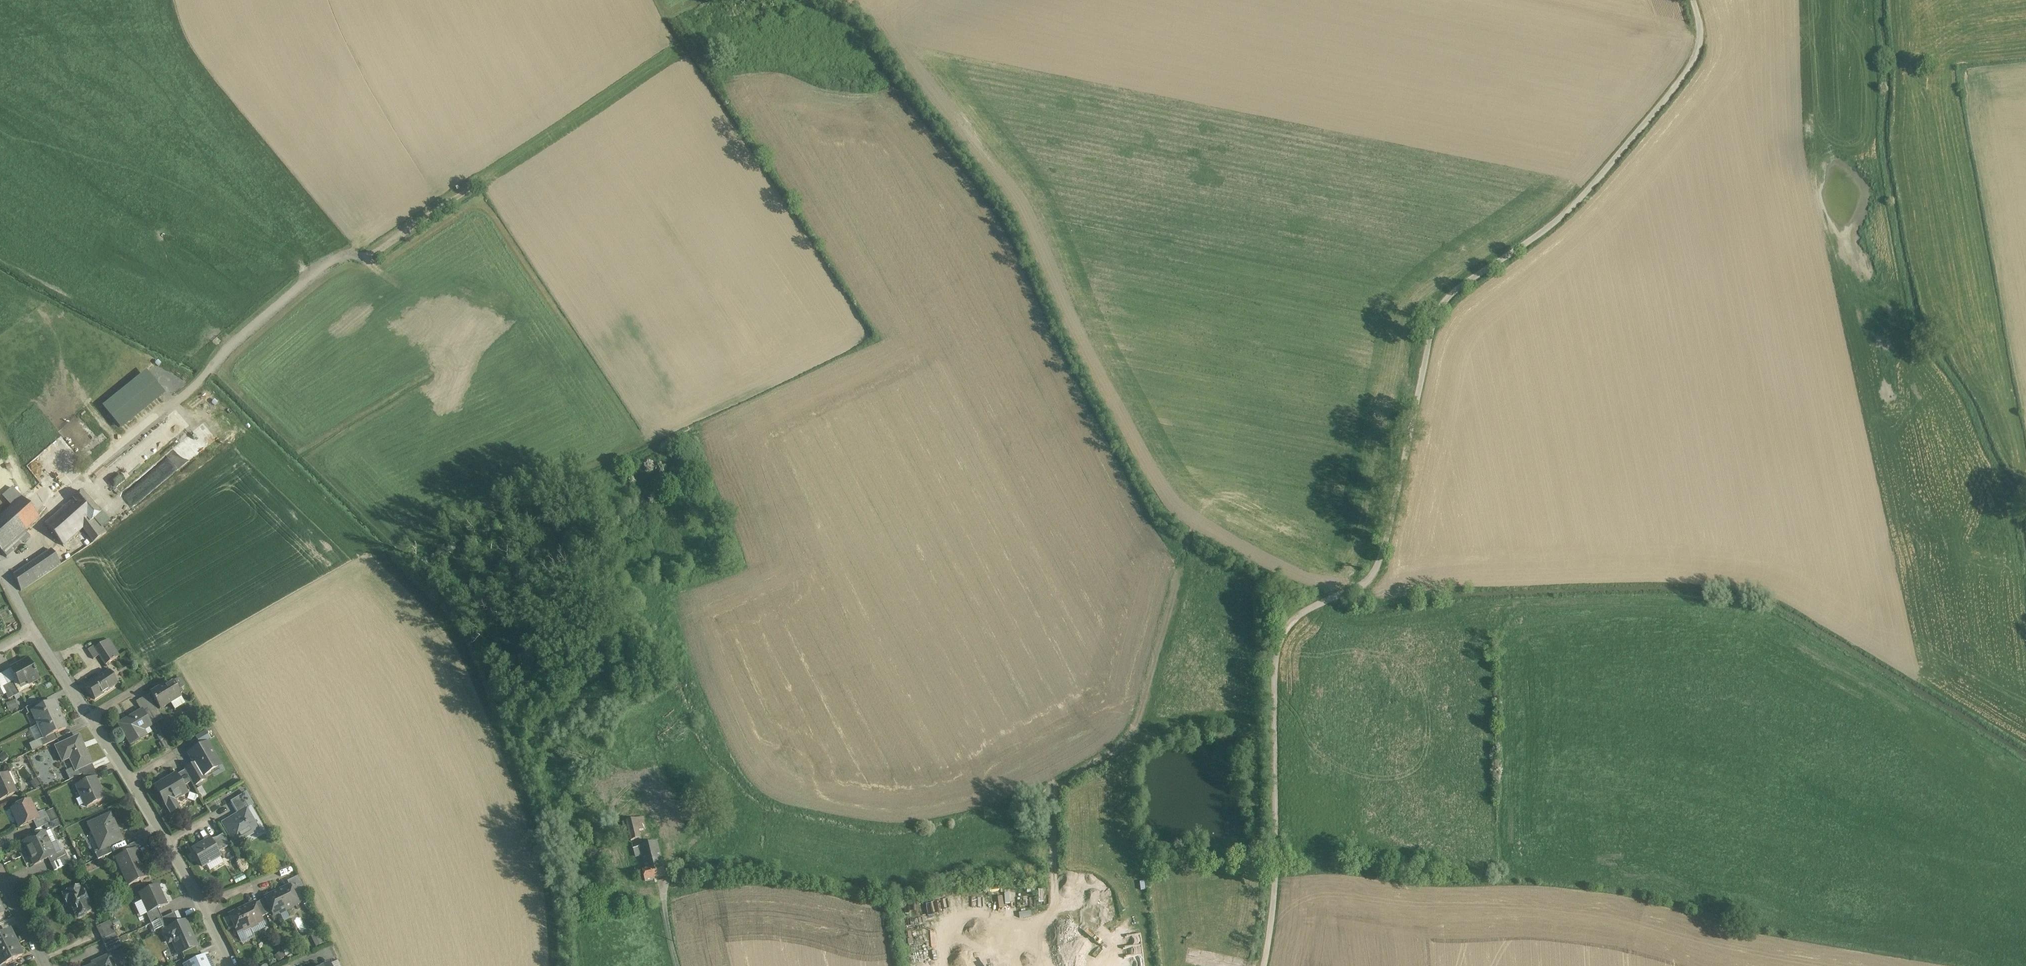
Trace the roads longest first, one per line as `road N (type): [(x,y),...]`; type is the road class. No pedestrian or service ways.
road 1 (track): [(1264,965),(1276,900),(1275,721),(1286,628),(1303,612),(1371,579),(1386,547),(1437,315),(1455,290),(1563,216),(1685,76),(1702,37),(1697,0)]
road 2 (residential): [(129,777),(35,629)]

